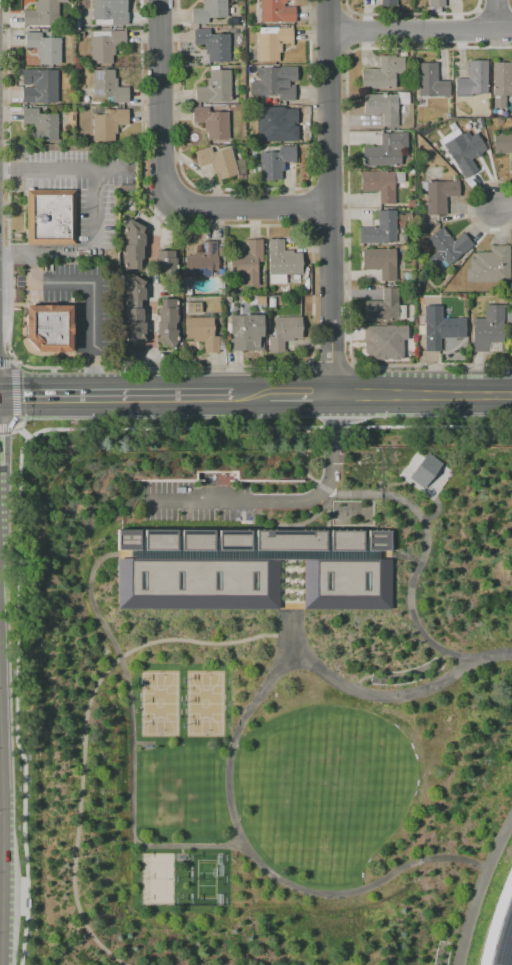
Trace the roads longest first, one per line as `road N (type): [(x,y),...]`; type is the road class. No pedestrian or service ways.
road 1 (residential): [(328,0),(332,395)]
road 2 (secondary): [(232,396),(0,397)]
road 3 (residential): [(160,0),(161,173),(172,199)]
road 4 (residential): [(328,32),(511,29)]
road 5 (secondary): [(511,394),(332,395)]
road 6 (residential): [(172,199),(198,207),(331,206)]

